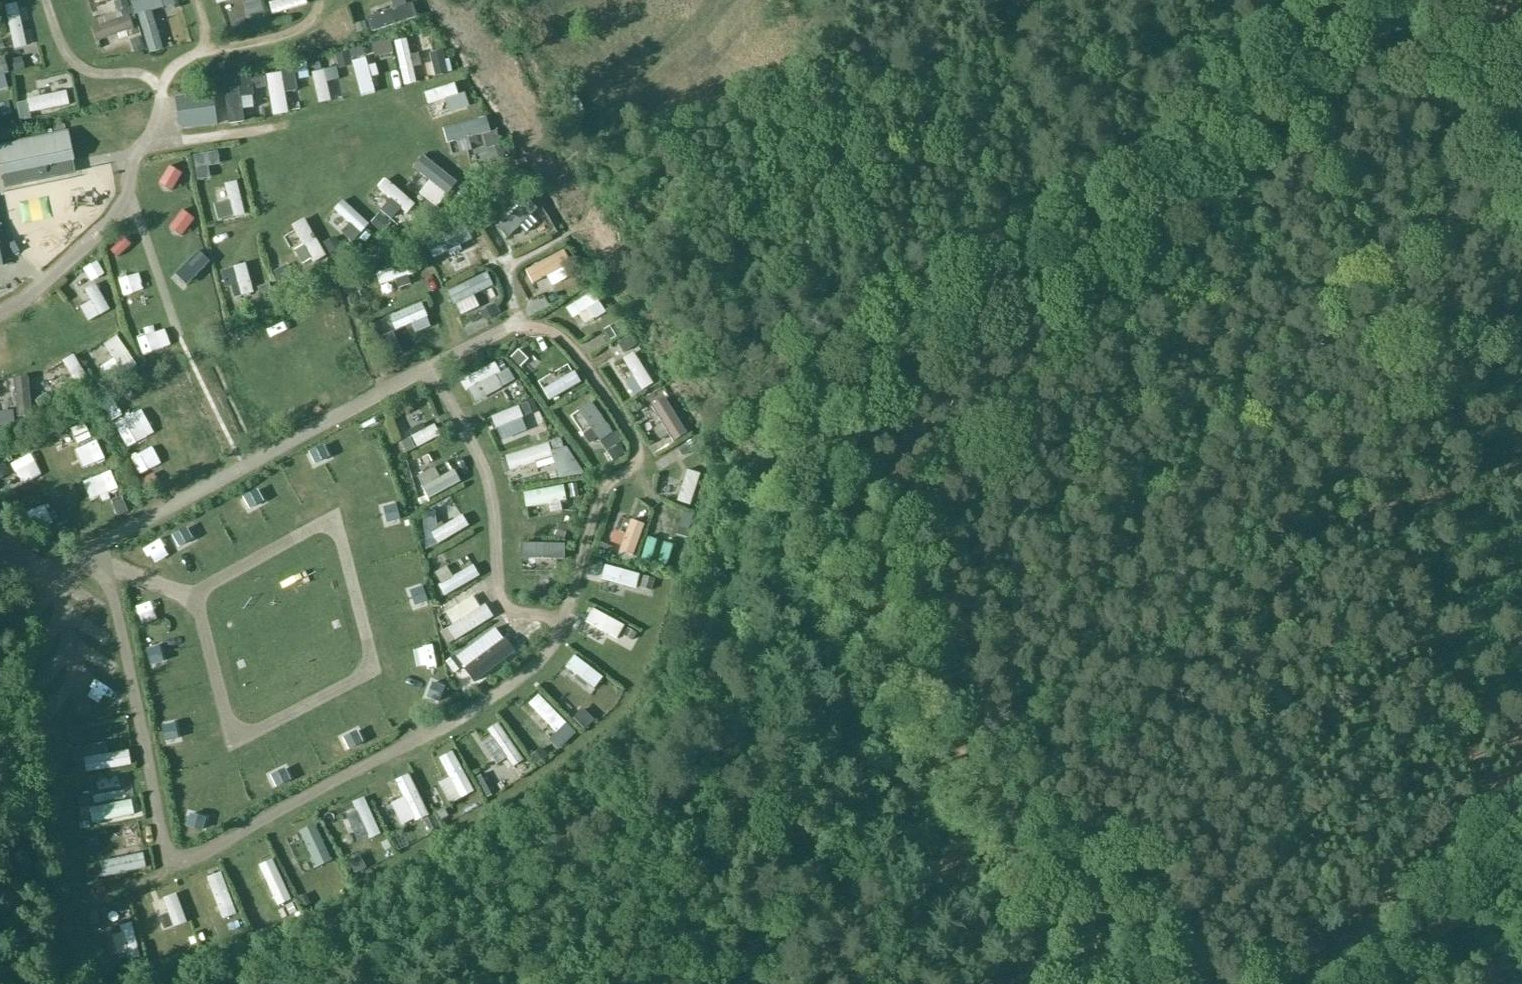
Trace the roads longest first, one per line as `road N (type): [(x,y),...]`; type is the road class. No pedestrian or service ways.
road 1 (track): [(0,514),(31,569),(83,557),(115,594),(164,847),(174,858),(192,858),(465,713),(545,655),(602,502),(640,453),(579,354),(561,336),(514,322),(243,470)]
road 2 (track): [(286,983),(433,917),(658,764),(692,715),(721,647),(747,523),(835,389),(918,323),(1076,249),(1174,184),(1313,32),(1353,0)]
road 3 (track): [(769,983),(933,884),(1078,741),(1169,634),(1243,583),(1324,478),(1407,426),(1521,288)]
road 4 (track): [(0,312),(28,300),(109,229),(129,196),(138,151),(155,139),(271,127)]
road 5 (track): [(421,374),(443,389),(484,470),(496,513),(501,601),(522,617),(561,621)]
road 6 (track): [(155,139),(161,87),(179,63),(298,29),(319,0)]
road 7 (track): [(1416,0),(1521,168)]
road 8 (track): [(1386,983),(1521,840)]
road 9 (track): [(243,470),(83,557)]
road 10 (track): [(161,87),(137,73),(83,69),(63,47),(46,0)]

